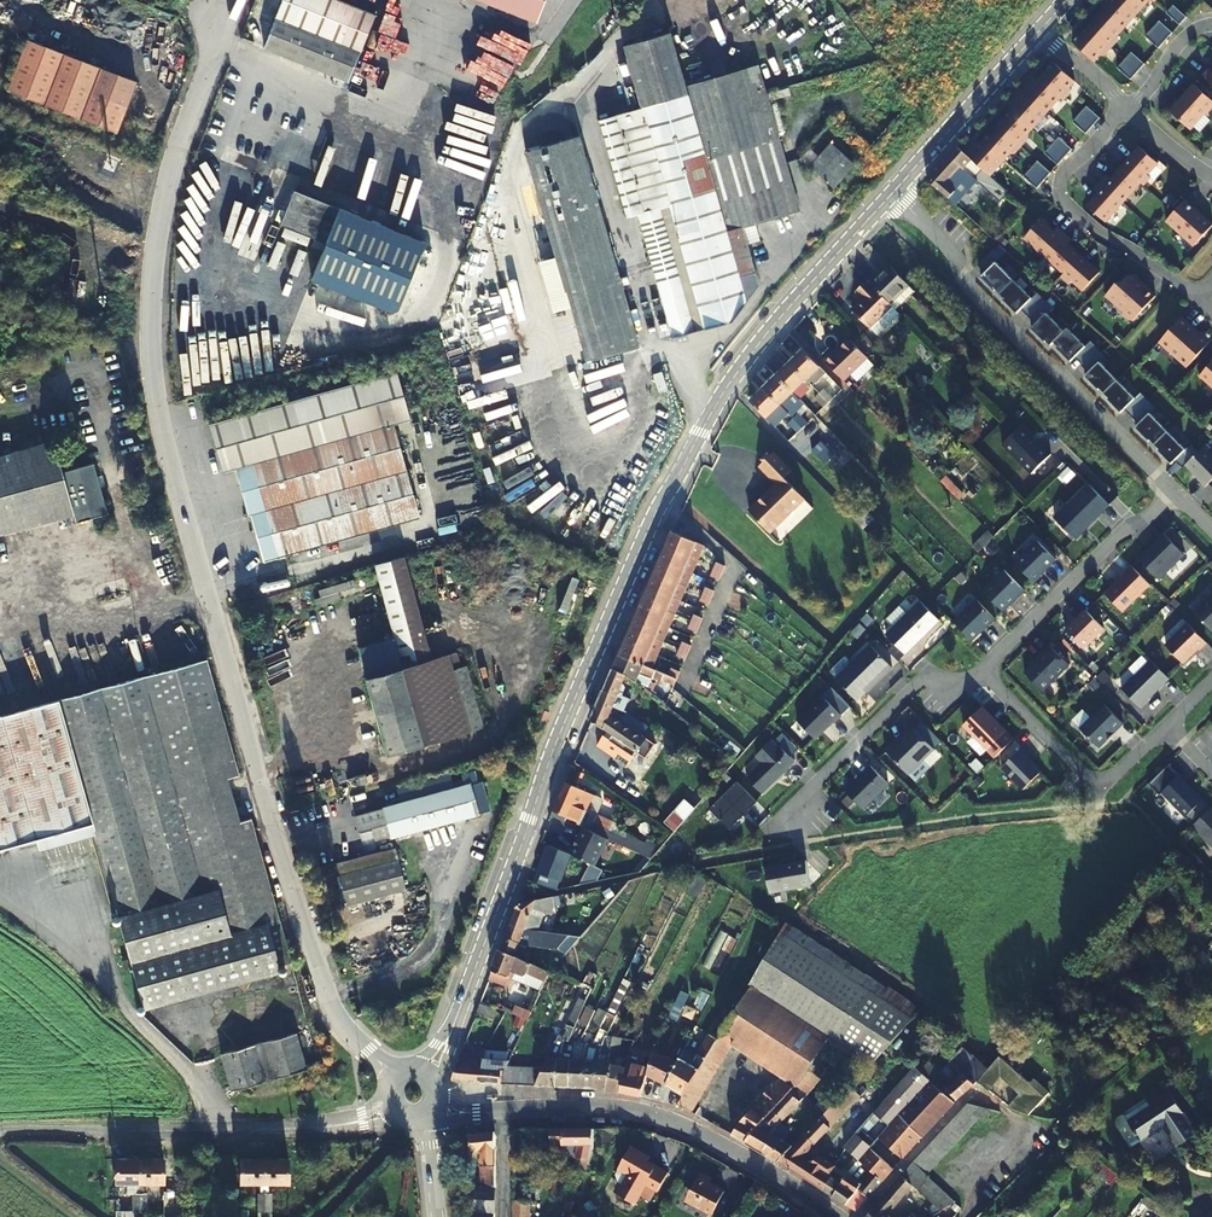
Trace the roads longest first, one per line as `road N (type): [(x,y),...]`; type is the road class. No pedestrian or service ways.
road 1 (residential): [(395,1077),(346,1029),(325,992),(155,395),(151,313),(163,204),(236,0)]
road 2 (tertiary): [(890,195),(738,369),(656,512),(428,1075)]
road 3 (residential): [(837,1216),(760,1168),(648,1114),(435,1106)]
road 4 (residential): [(890,195),(946,248),(971,293),(1173,490)]
road 5 (unclassified): [(218,1130),(185,1069),(0,902)]
road 6 (residential): [(1196,300),(1094,230),(1061,198),(1061,174),(1097,142),(1122,103)]
road 7 (residential): [(980,671),(1173,490)]
road 8 (residential): [(980,671),(1098,791),(1165,725)]
road 9 (residential): [(797,814),(816,783),(915,684),(980,671)]
road 10 (tertiary): [(1036,33),(890,195)]
road 11 (residential): [(218,1130),(0,1132)]
road 12 (residential): [(392,1109),(325,1127),(218,1130)]
road 13 (track): [(318,1216),(372,1167),(407,1119)]
road 14 (residential): [(1211,25),(1184,38),(1130,111)]

